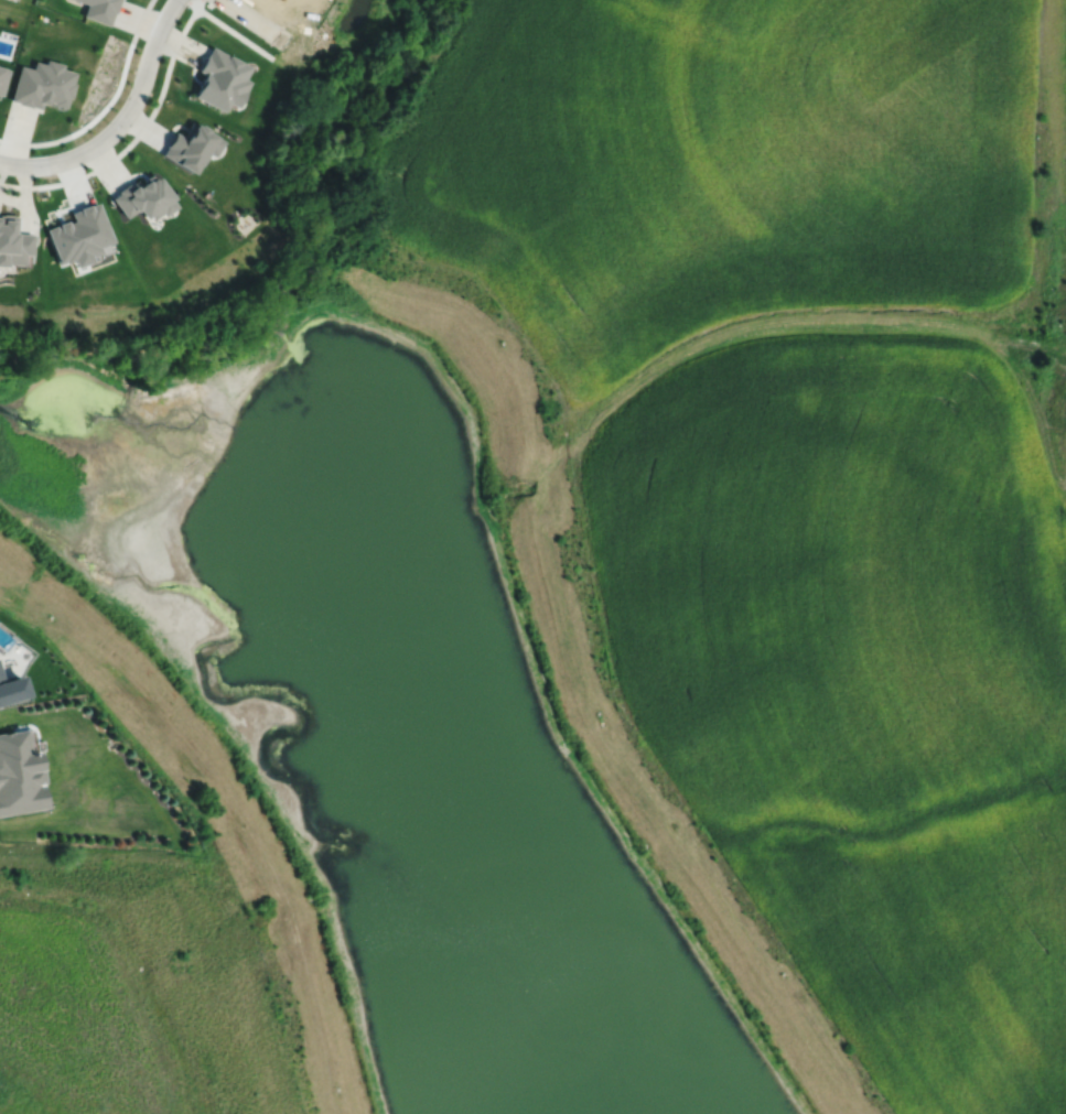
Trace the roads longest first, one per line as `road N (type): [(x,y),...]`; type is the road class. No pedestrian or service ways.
road 1 (residential): [(0,161),(49,164),(106,138),(134,102),(177,0)]

